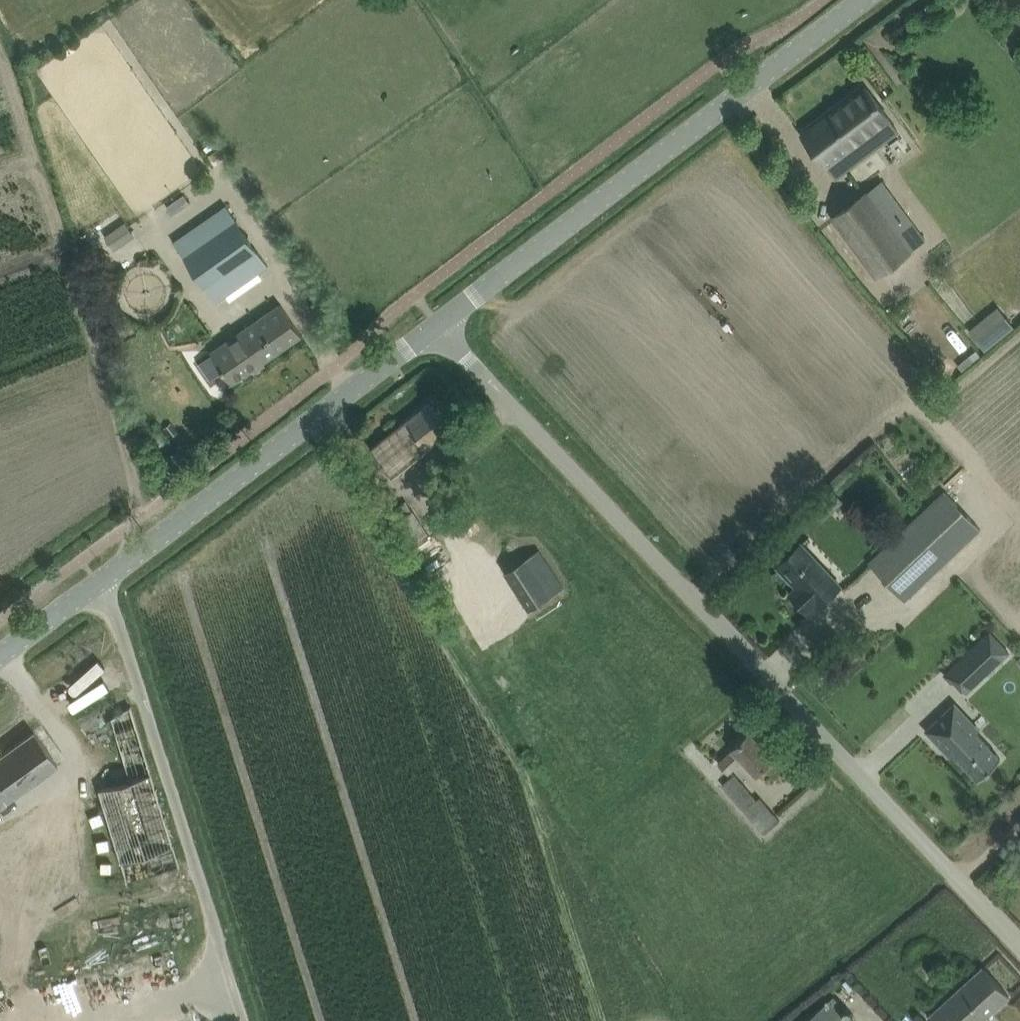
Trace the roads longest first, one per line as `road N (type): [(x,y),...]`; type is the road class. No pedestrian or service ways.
road 1 (unclassified): [(1019,944),(437,321)]
road 2 (tertiary): [(437,321),(860,0)]
road 3 (unclassified): [(242,1020),(105,576)]
road 4 (tertiary): [(105,576),(437,321)]
road 5 (tertiary): [(0,657),(105,576)]

